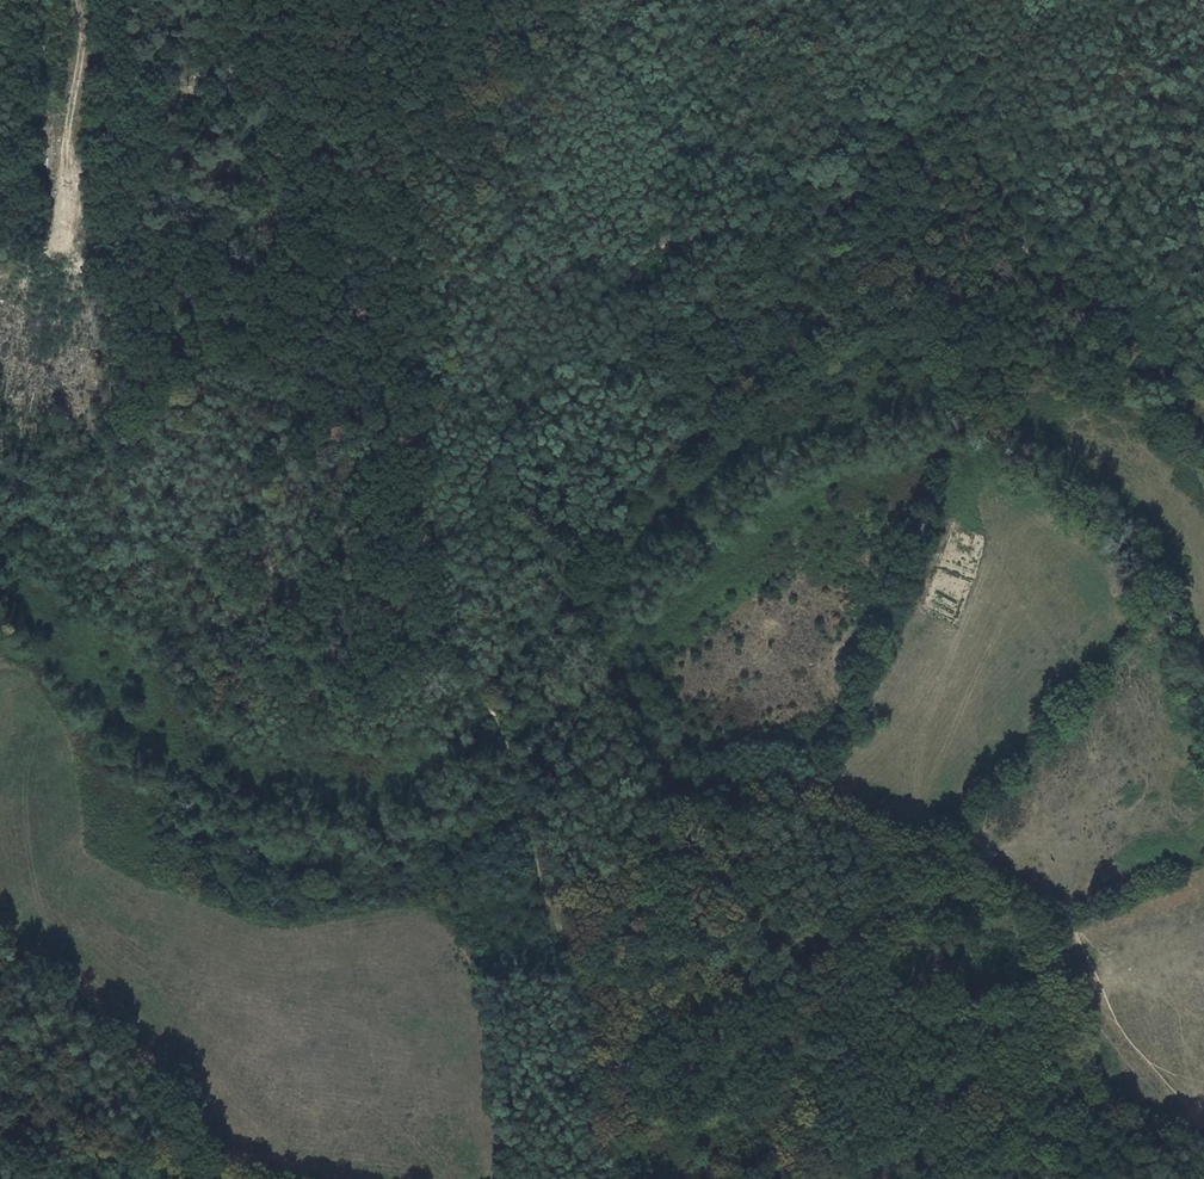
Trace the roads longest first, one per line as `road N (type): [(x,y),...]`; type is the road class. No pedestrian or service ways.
road 1 (track): [(908,1178),(945,1143),(1073,1111),(1203,1174)]
road 2 (track): [(18,1178),(68,1136),(101,1139),(226,1178)]

